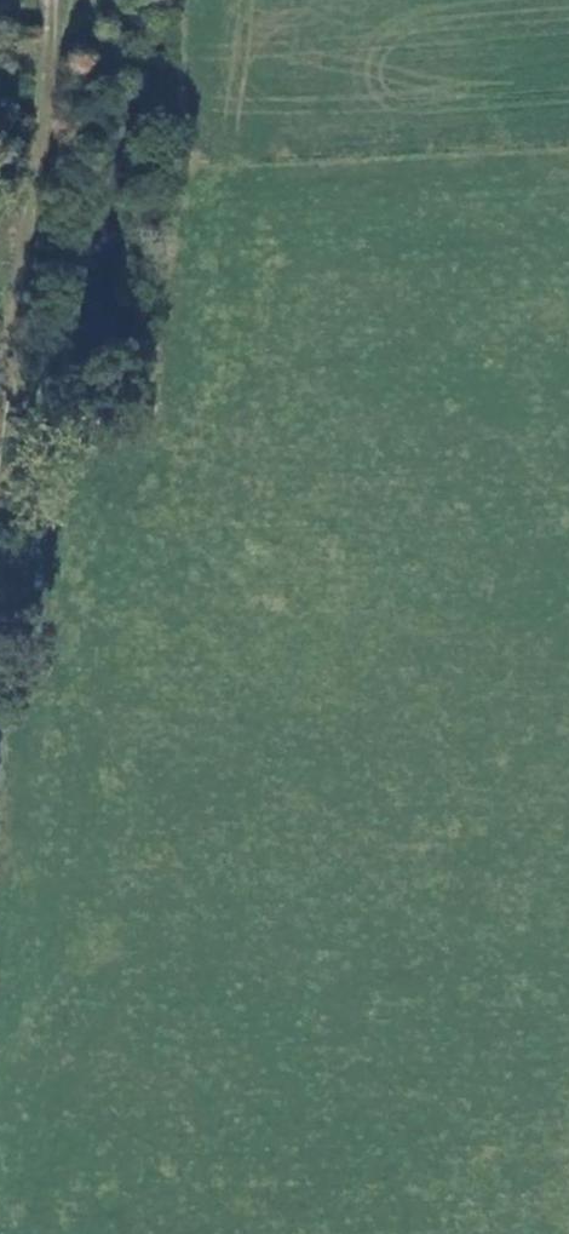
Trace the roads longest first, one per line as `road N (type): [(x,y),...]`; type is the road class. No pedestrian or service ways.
road 1 (track): [(0,450),(50,0)]

